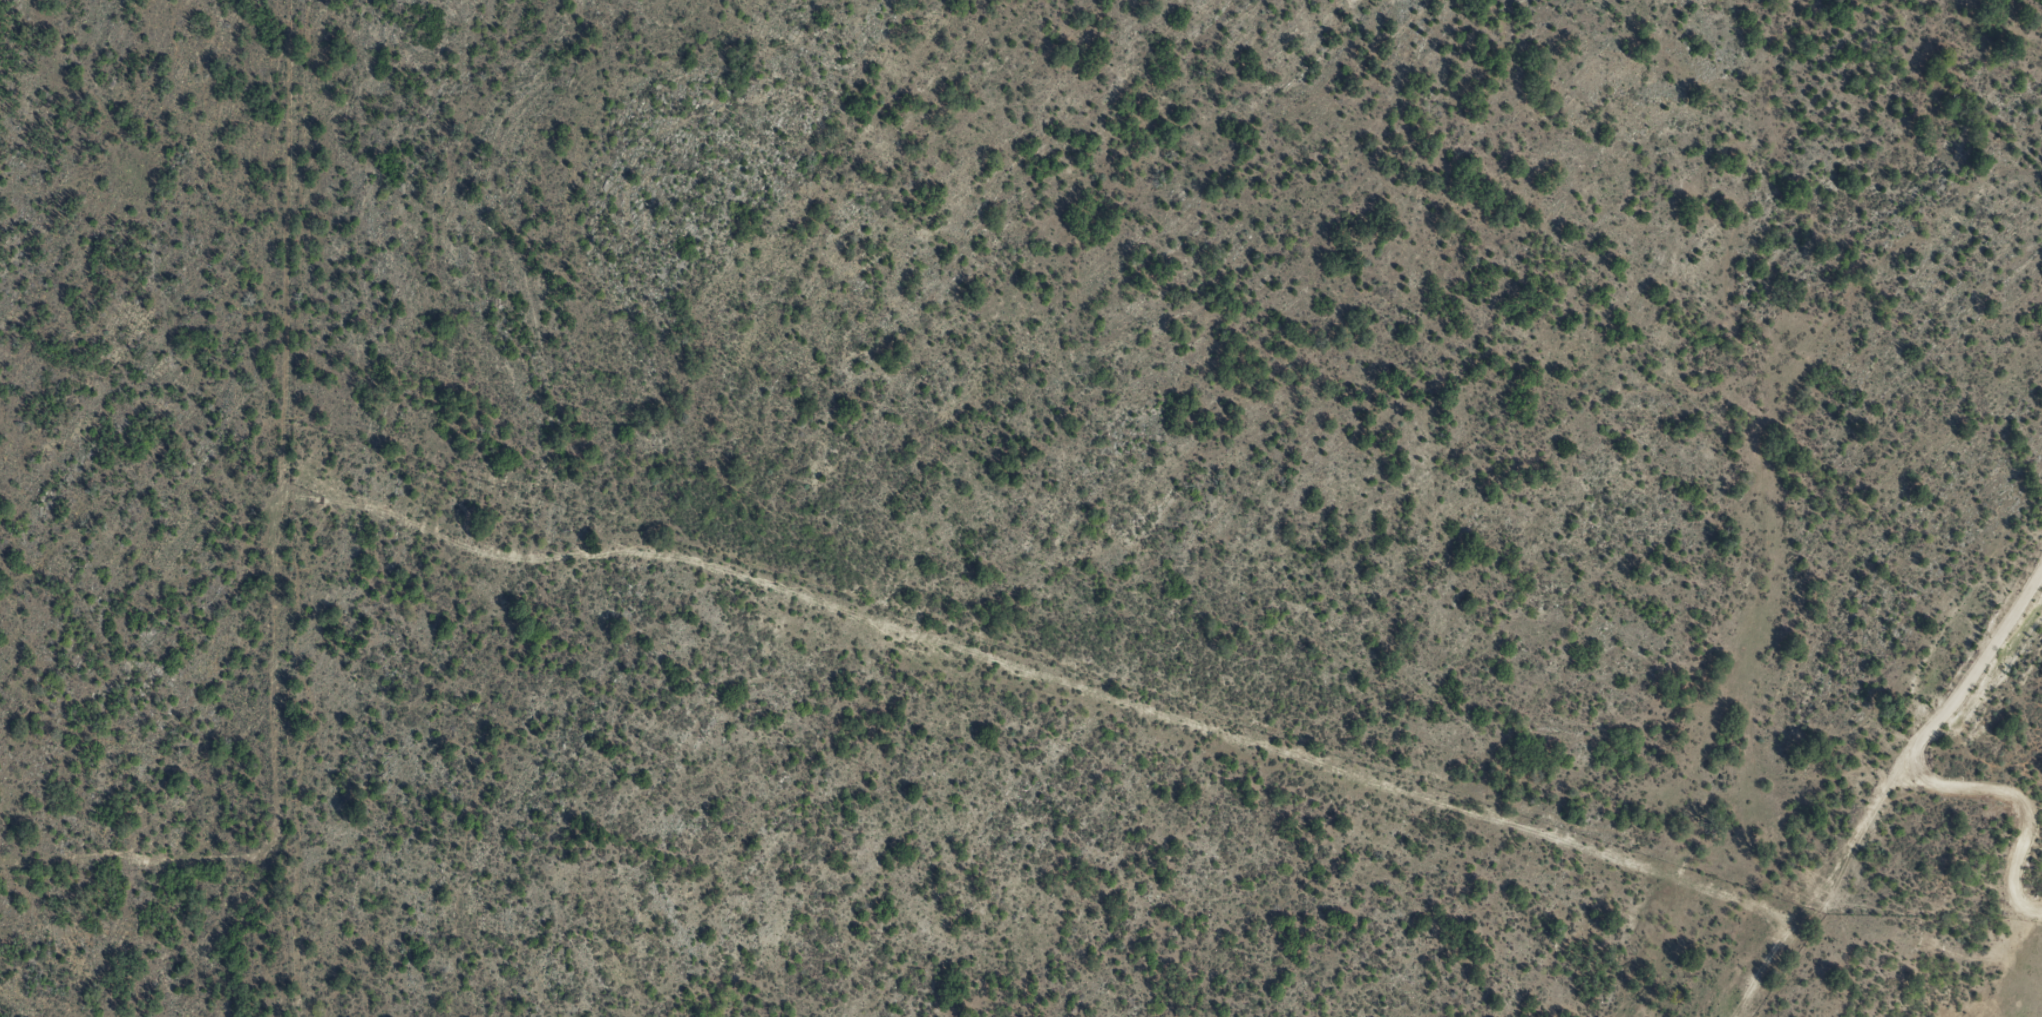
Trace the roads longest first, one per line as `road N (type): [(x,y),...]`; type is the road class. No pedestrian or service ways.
road 1 (residential): [(1777,1016),(1782,995),(1857,940),(2041,632)]

